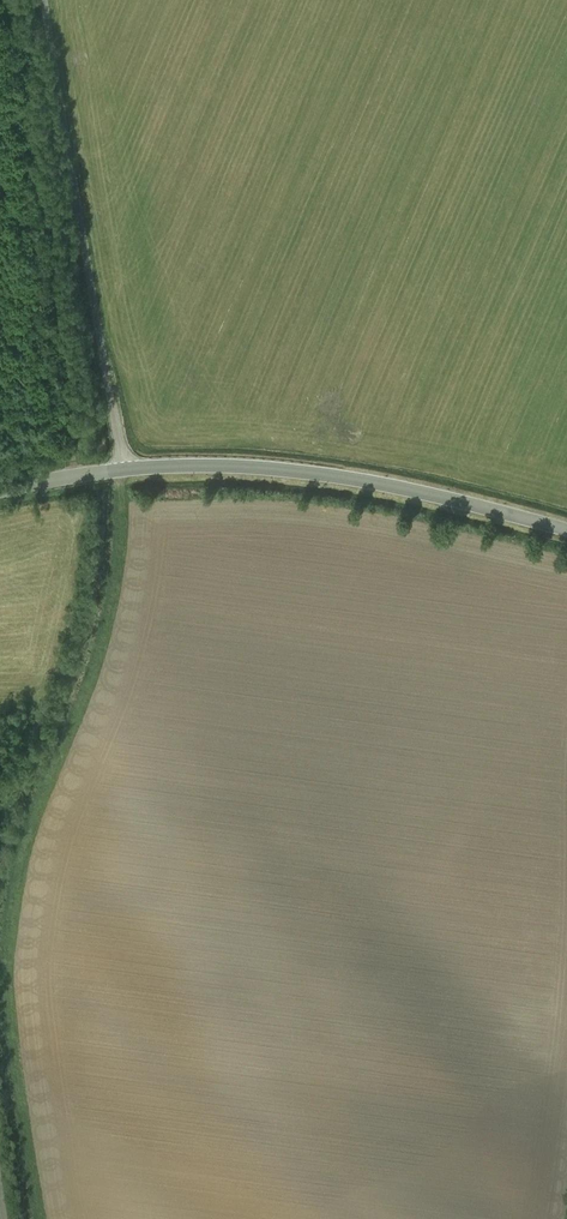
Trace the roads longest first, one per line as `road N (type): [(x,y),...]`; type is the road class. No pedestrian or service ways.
road 1 (unclassified): [(44,0),(127,467)]
road 2 (tertiary): [(127,467),(292,469),(566,531)]
road 3 (tertiary): [(0,490),(127,467)]
road 4 (track): [(77,476),(65,420),(0,427)]

